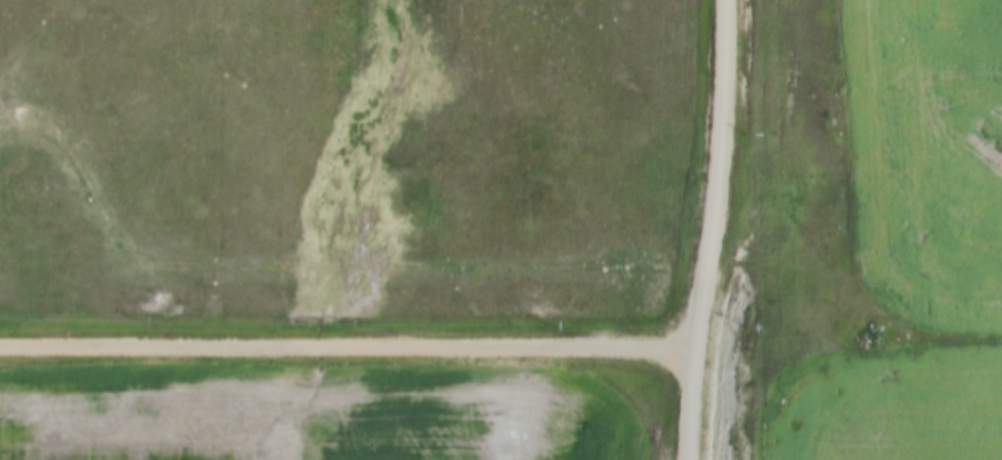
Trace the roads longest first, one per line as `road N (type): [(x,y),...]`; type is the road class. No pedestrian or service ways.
road 1 (residential): [(671,459),(706,303),(719,0)]

